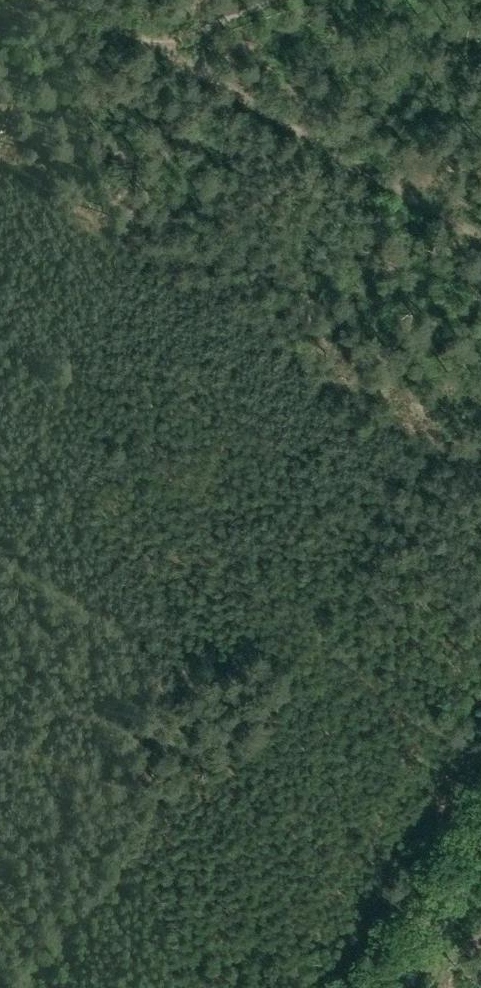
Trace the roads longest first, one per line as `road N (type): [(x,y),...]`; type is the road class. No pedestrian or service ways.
road 1 (track): [(480,235),(161,46)]
road 2 (track): [(266,0),(161,46),(76,0)]

